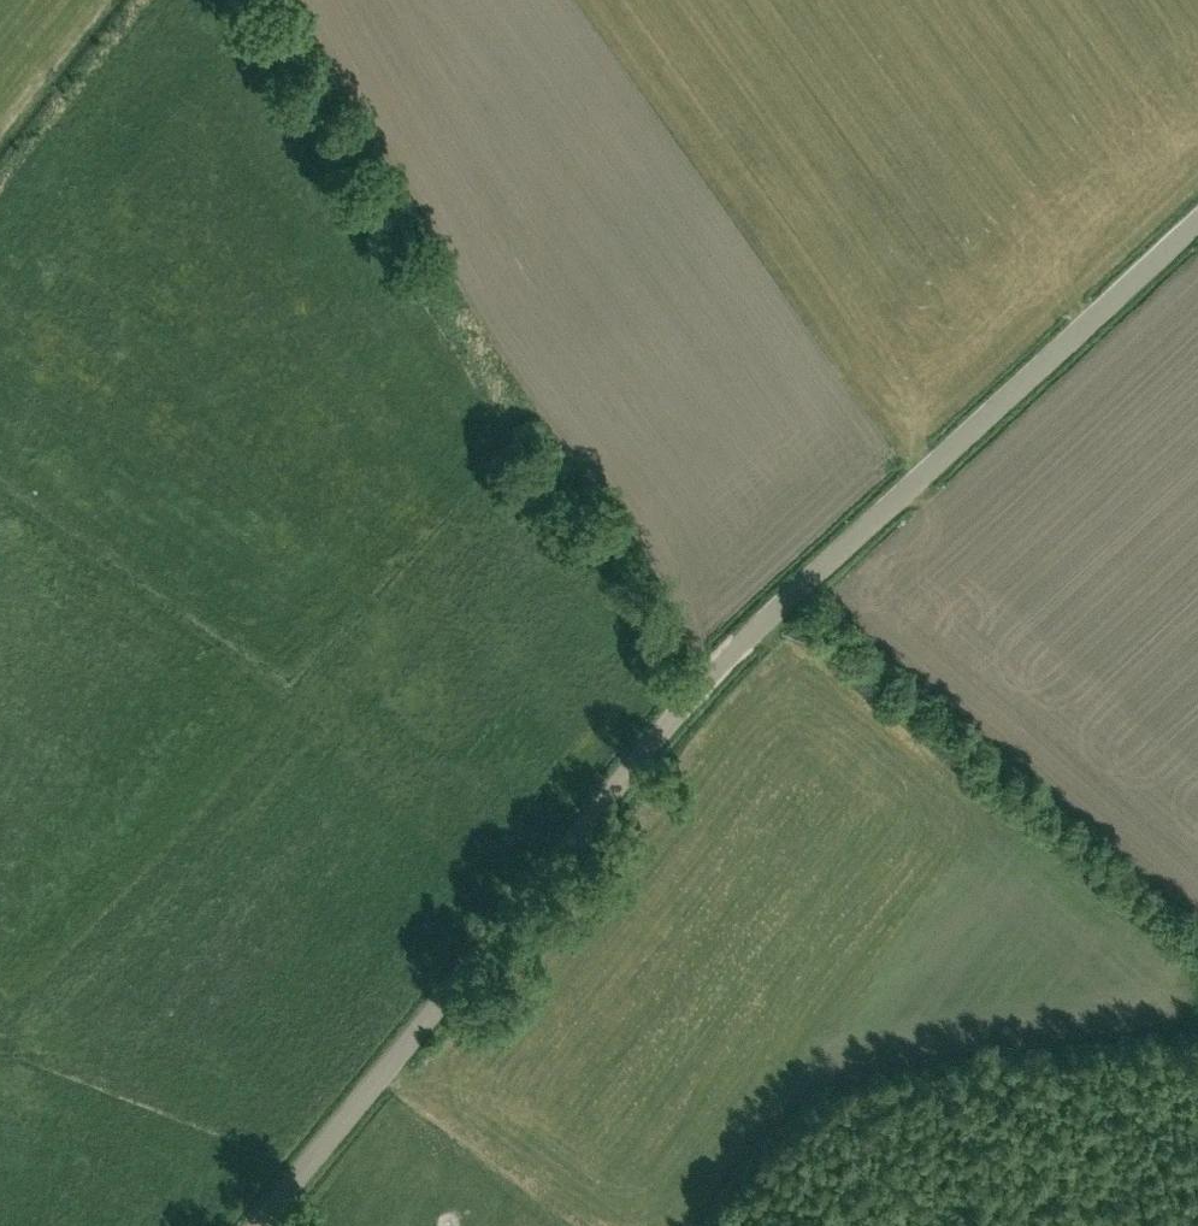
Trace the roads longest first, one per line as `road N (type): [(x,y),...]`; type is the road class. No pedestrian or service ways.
road 1 (unclassified): [(263,1225),(711,673),(1197,223)]

